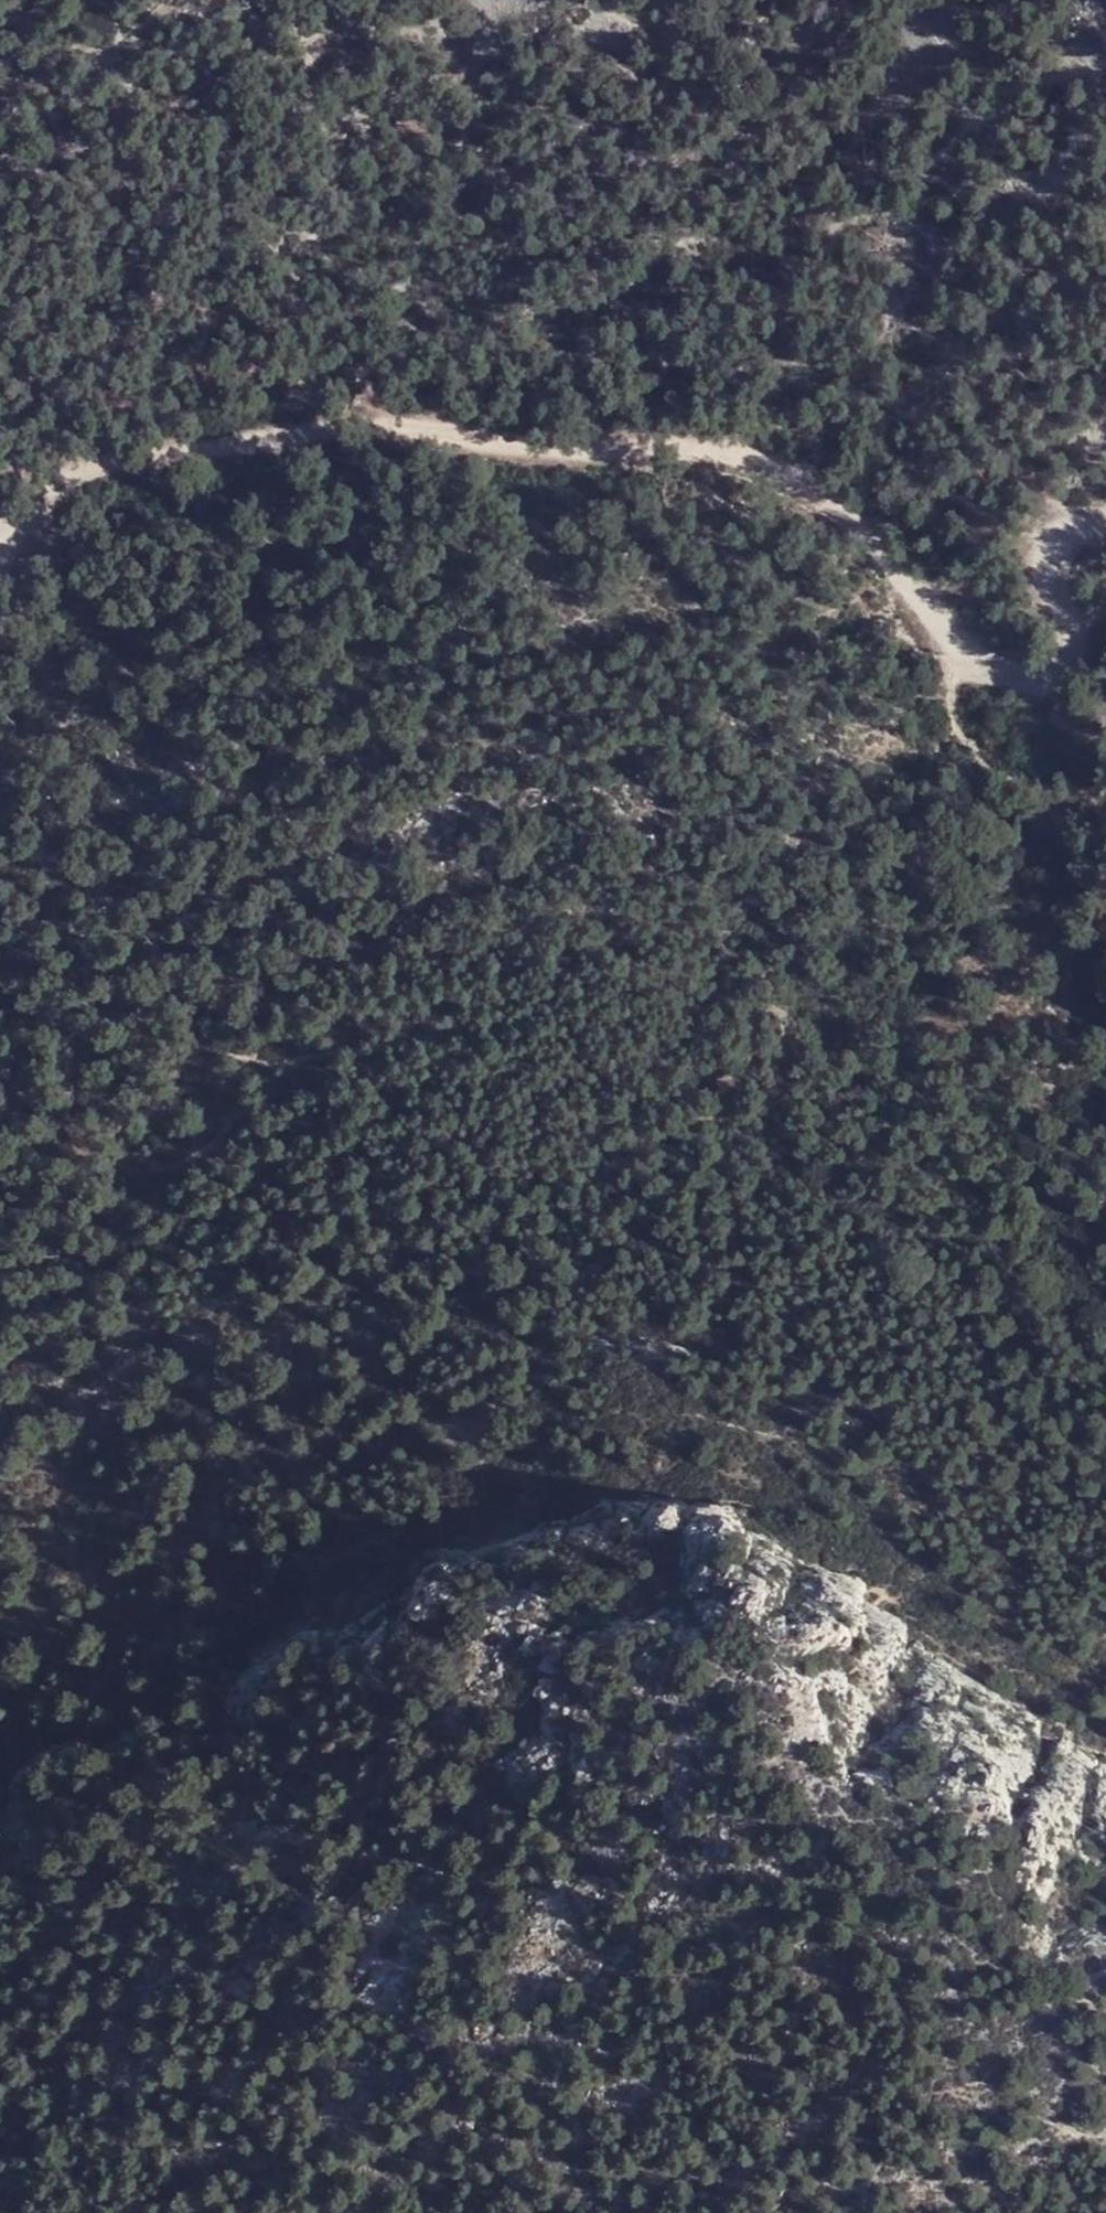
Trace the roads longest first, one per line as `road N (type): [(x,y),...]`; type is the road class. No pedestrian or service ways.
road 1 (track): [(0,537),(132,460),(344,425),(405,427),(566,455),(714,454),(789,472),(850,514),(961,649),(992,677),(1025,685),(1055,681),(1073,664),(1079,636),(1057,565),(1081,531),(1105,527)]
road 2 (track): [(1105,899),(1084,854),(961,729),(952,700),(961,649)]

